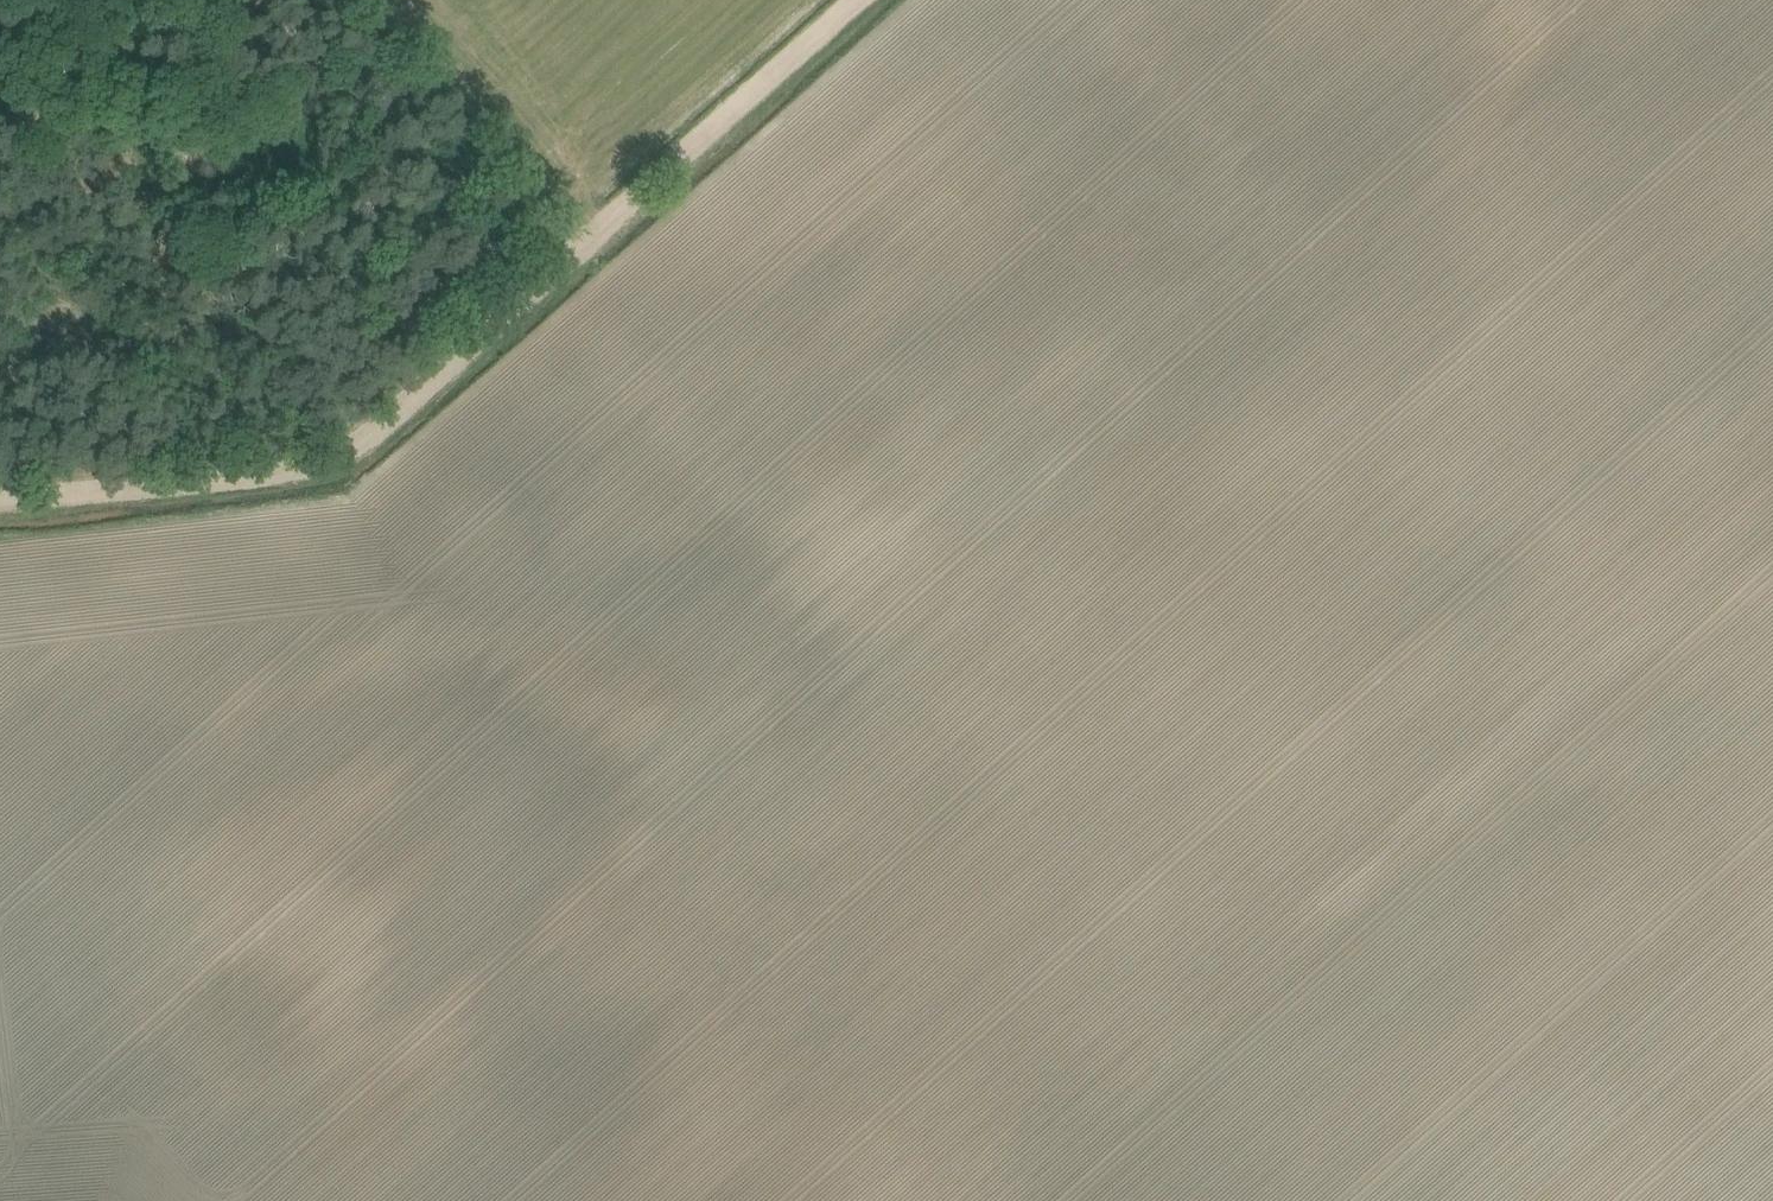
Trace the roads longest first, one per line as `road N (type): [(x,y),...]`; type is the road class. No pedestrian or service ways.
road 1 (track): [(0,506),(335,471),(863,0)]

